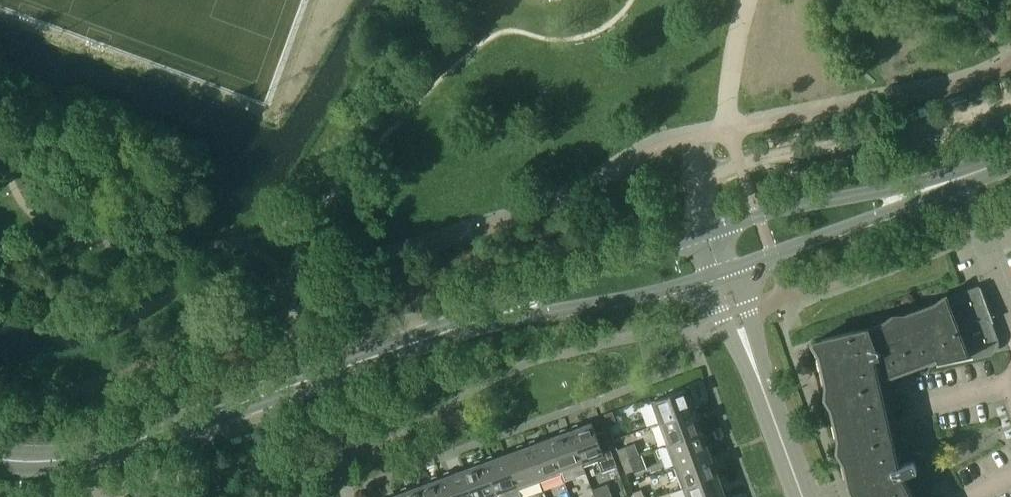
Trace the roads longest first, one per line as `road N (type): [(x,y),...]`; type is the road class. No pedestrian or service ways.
road 1 (secondary): [(482,320),(104,451),(37,463),(0,459)]
road 2 (secondary): [(482,320),(636,297),(719,271)]
road 3 (secondary): [(707,233),(482,320)]
road 4 (secondary): [(940,187),(759,214),(707,233)]
road 5 (secondary): [(719,271),(886,215),(940,187)]
road 6 (unclassified): [(801,496),(748,351)]

